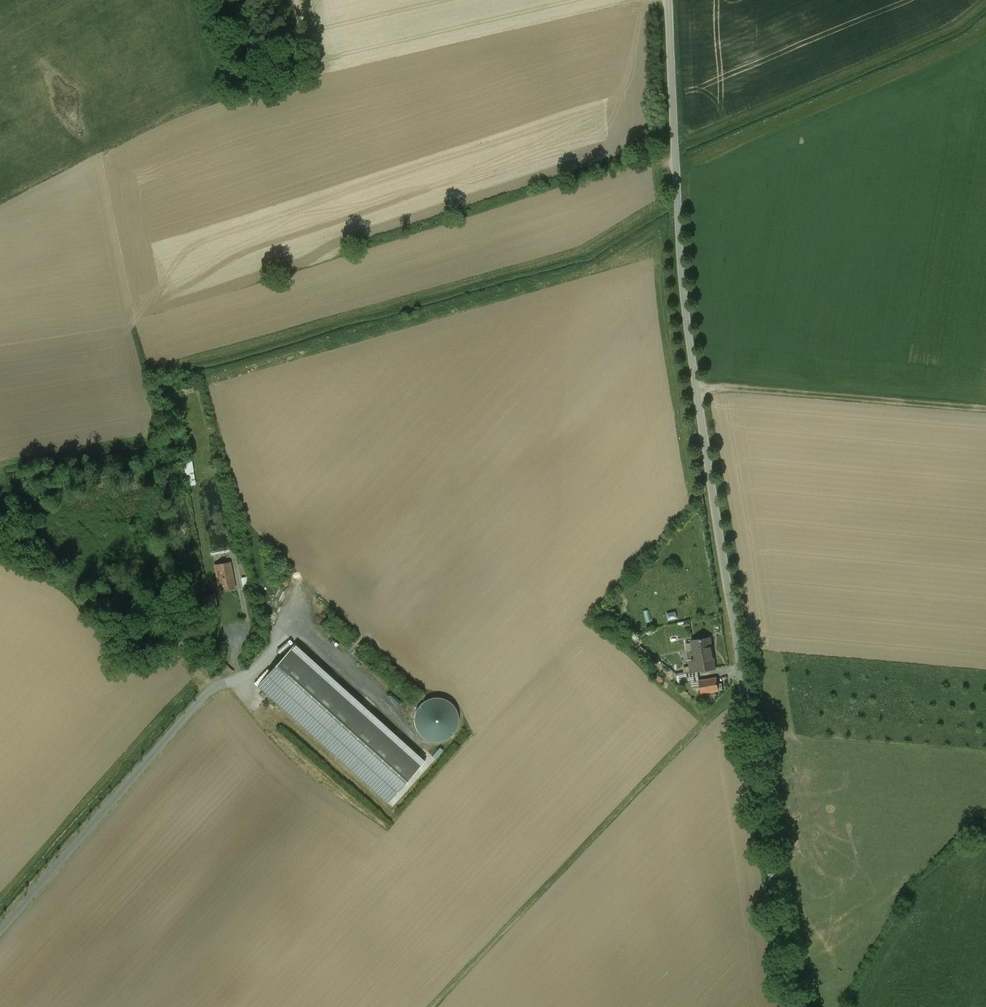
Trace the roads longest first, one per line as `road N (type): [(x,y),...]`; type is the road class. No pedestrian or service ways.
road 1 (unclassified): [(669,0),(685,302),(794,1006)]
road 2 (track): [(697,390),(985,408)]

